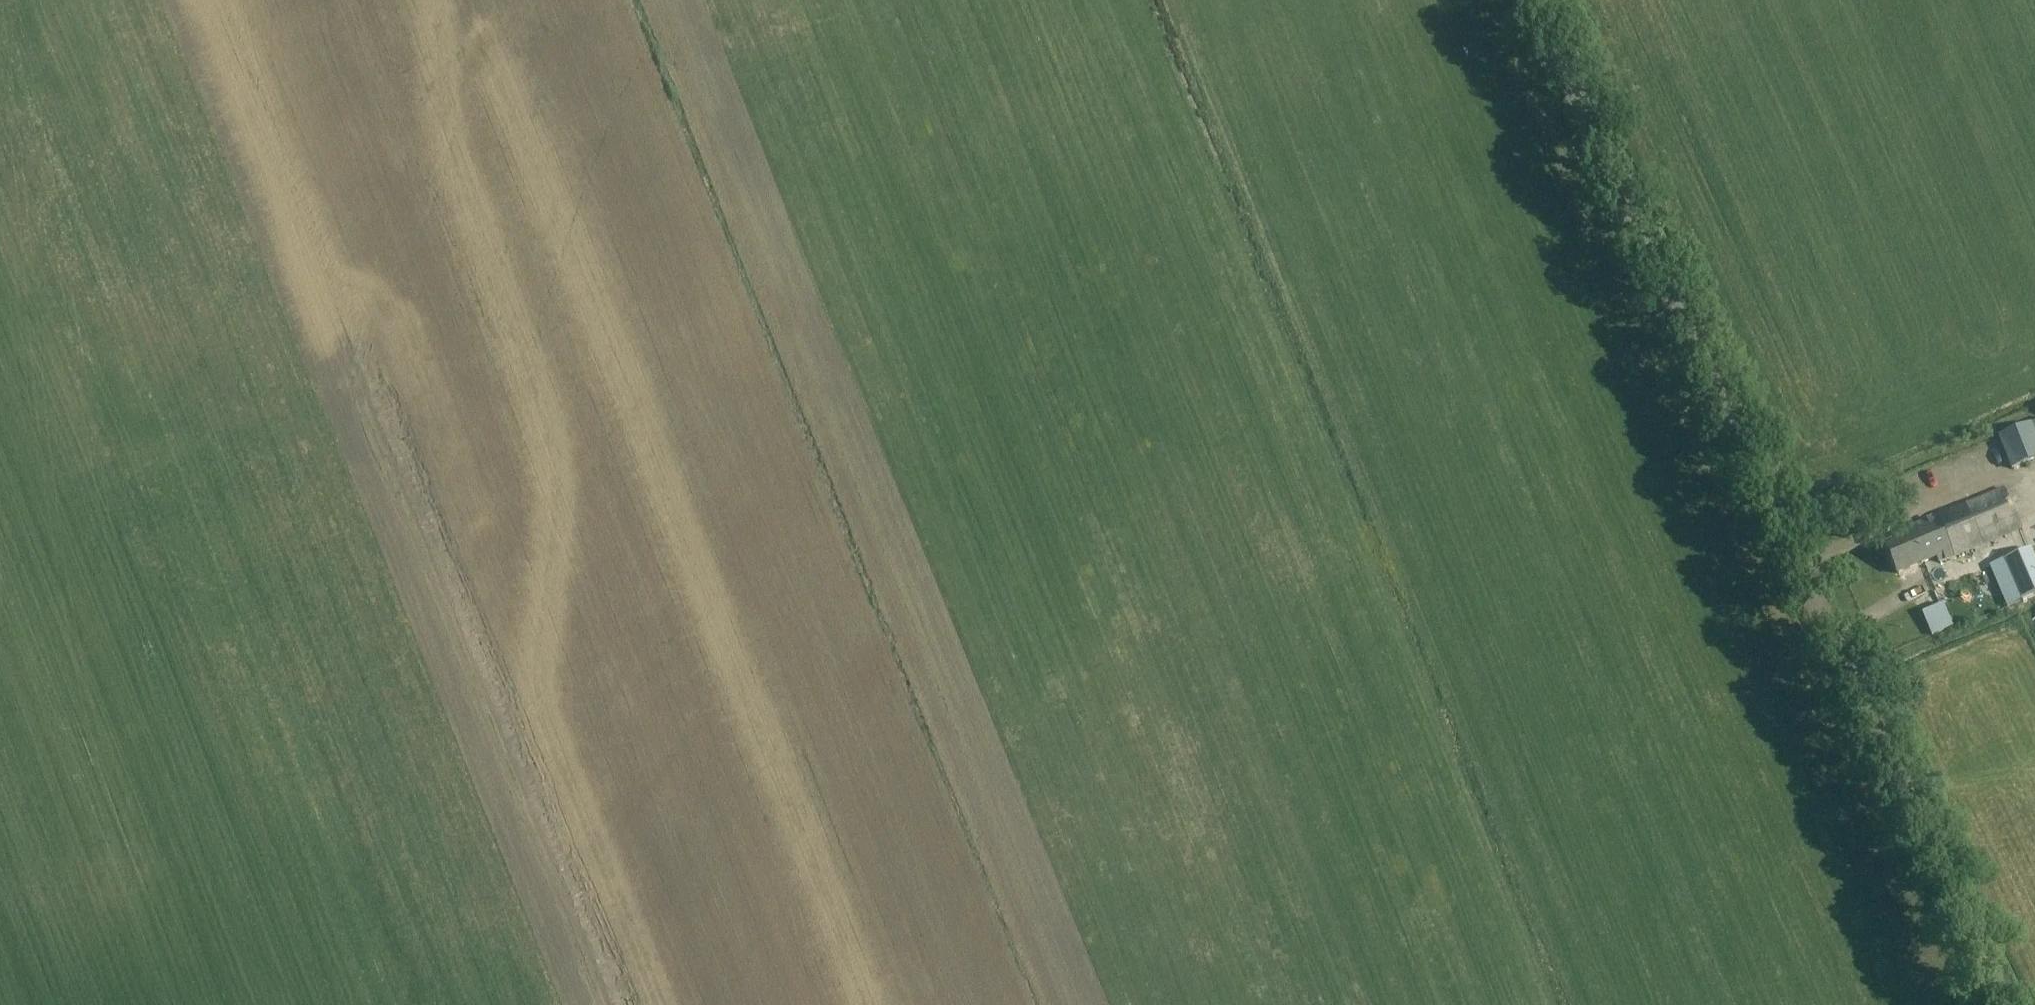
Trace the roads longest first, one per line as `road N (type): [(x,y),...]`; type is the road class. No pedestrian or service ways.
road 1 (tertiary): [(2006,1004),(1532,0)]

